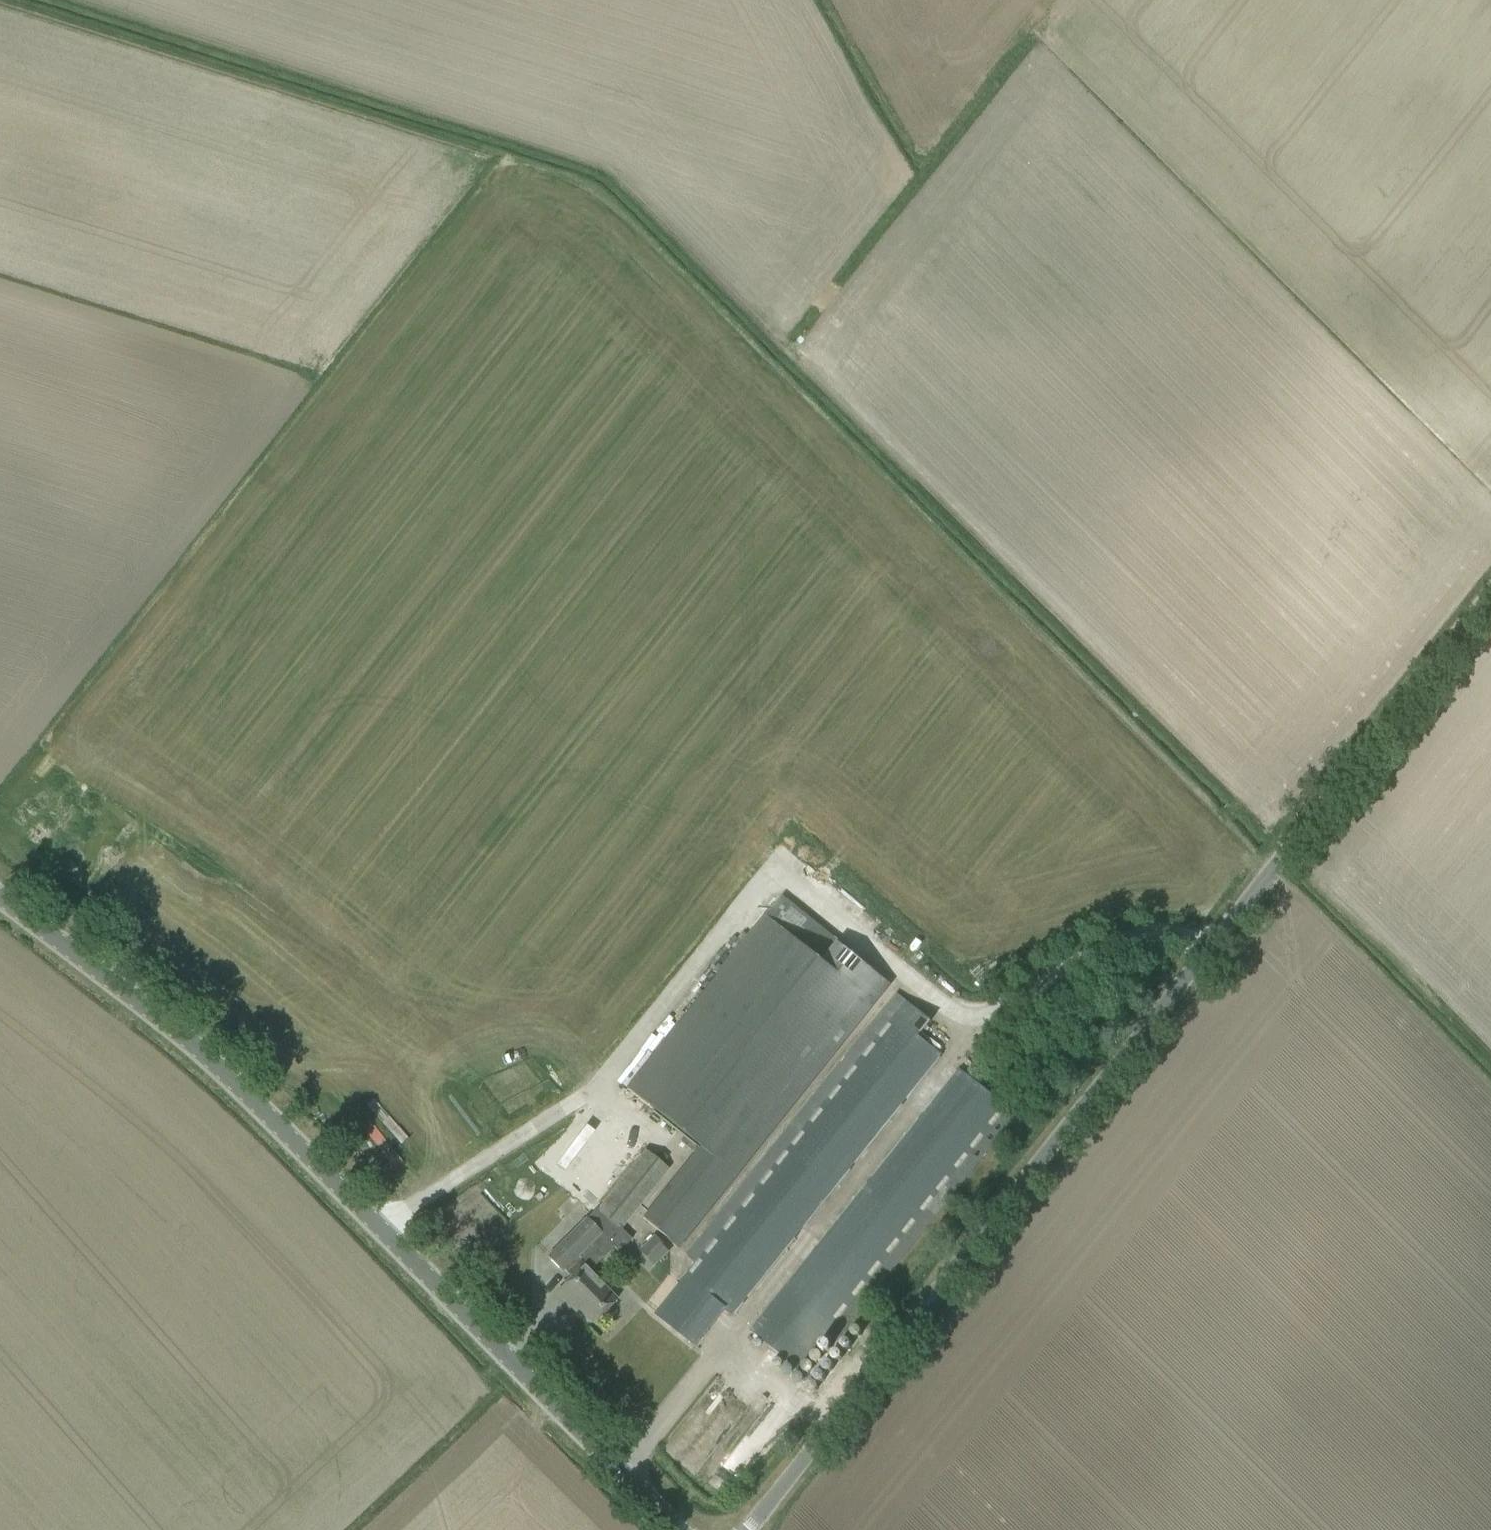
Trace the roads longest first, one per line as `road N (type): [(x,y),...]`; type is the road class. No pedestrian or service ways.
road 1 (unclassified): [(745,1529),(1490,599)]
road 2 (unclassified): [(676,1529),(198,1053),(0,897)]

